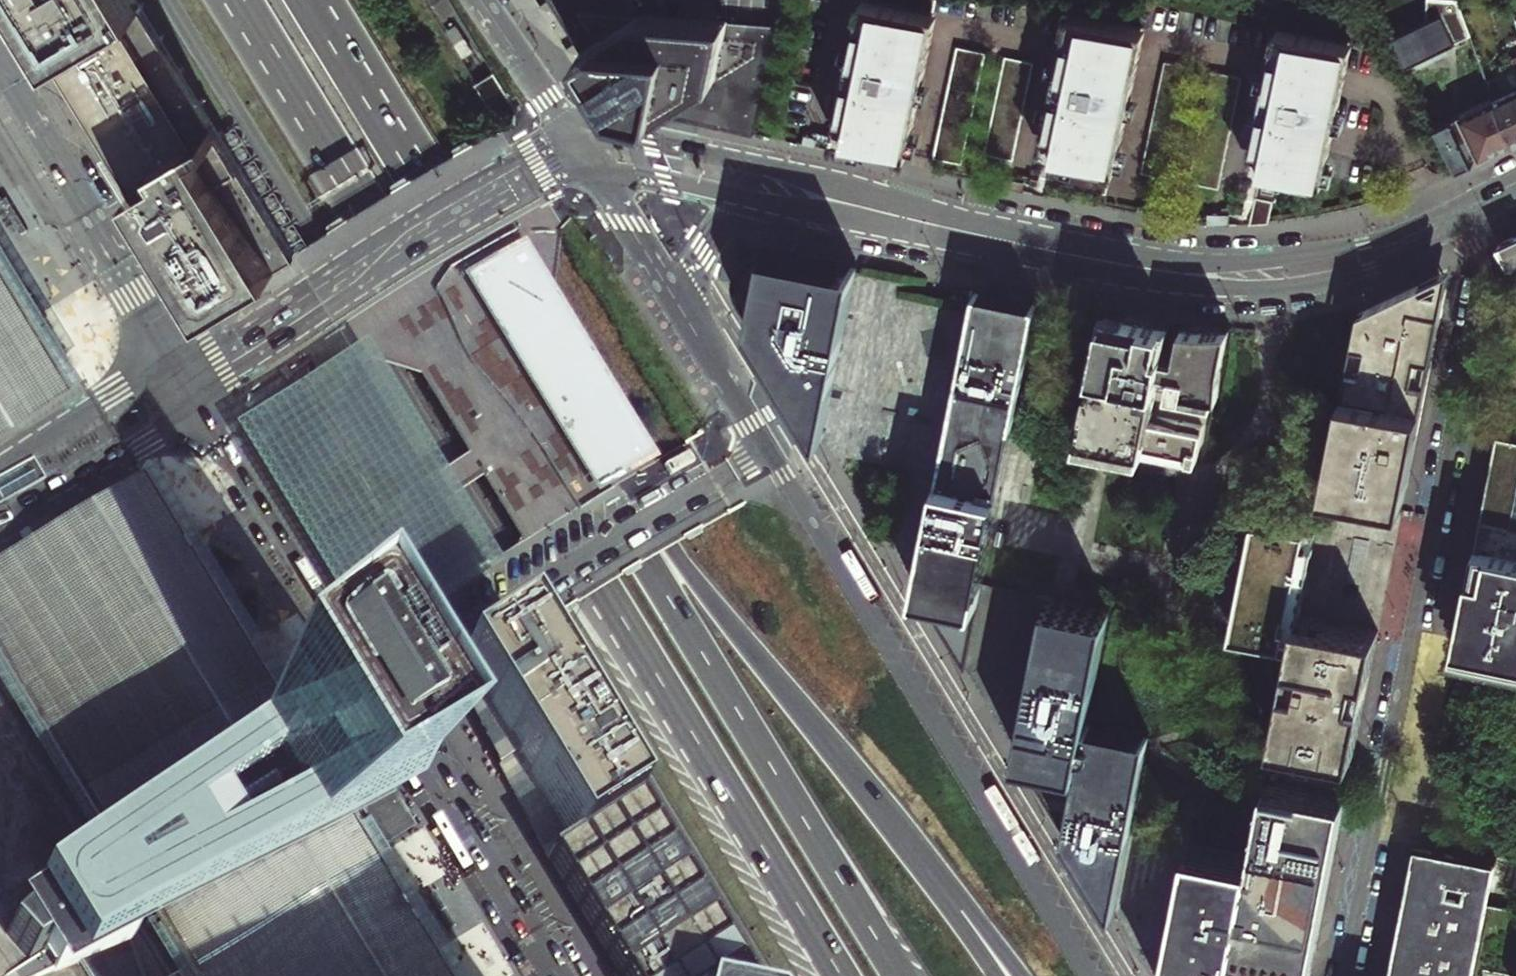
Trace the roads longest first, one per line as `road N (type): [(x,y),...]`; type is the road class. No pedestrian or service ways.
road 1 (trunk): [(356,186),(841,975)]
road 2 (trunk): [(900,975),(467,268)]
road 3 (residential): [(1470,206),(1485,278),(1345,975)]
road 4 (trunk): [(898,831),(673,550),(467,268)]
road 5 (tertiary): [(1091,975),(768,449)]
road 6 (secondary): [(1470,206),(1366,257),(1241,275),(1125,265),(911,221)]
road 7 (secondary): [(569,132),(292,303),(170,365)]
road 8 (secondary): [(195,404),(240,369),(586,158)]
road 9 (residential): [(374,687),(768,449)]
road 10 (secondary): [(911,221),(770,168),(605,130),(569,132)]
road 11 (primary): [(374,687),(555,975)]
road 12 (primary): [(195,404),(374,687)]
road 13 (primary): [(0,80),(170,365)]
road 14 (trunk): [(467,268),(302,0)]
road 15 (tertiary): [(0,532),(145,445),(195,404)]
road 16 (trunk): [(217,0),(356,186)]
road 17 (trunk): [(243,0),(356,186)]
road 18 (tertiary): [(698,336),(586,158)]
road 19 (tertiary): [(170,365),(0,458)]
road 20 (secondary): [(586,158),(774,204)]
road 21 (trunk): [(1020,975),(898,831)]
road 22 (secondary): [(698,336),(695,281),(708,239),(744,210),(774,204)]
road 23 (trunk): [(995,975),(898,831)]
road 24 (tertiary): [(569,132),(478,0)]
road 25 (secondary): [(774,204),(911,221)]
road 26 (tertiary): [(768,449),(698,336)]

